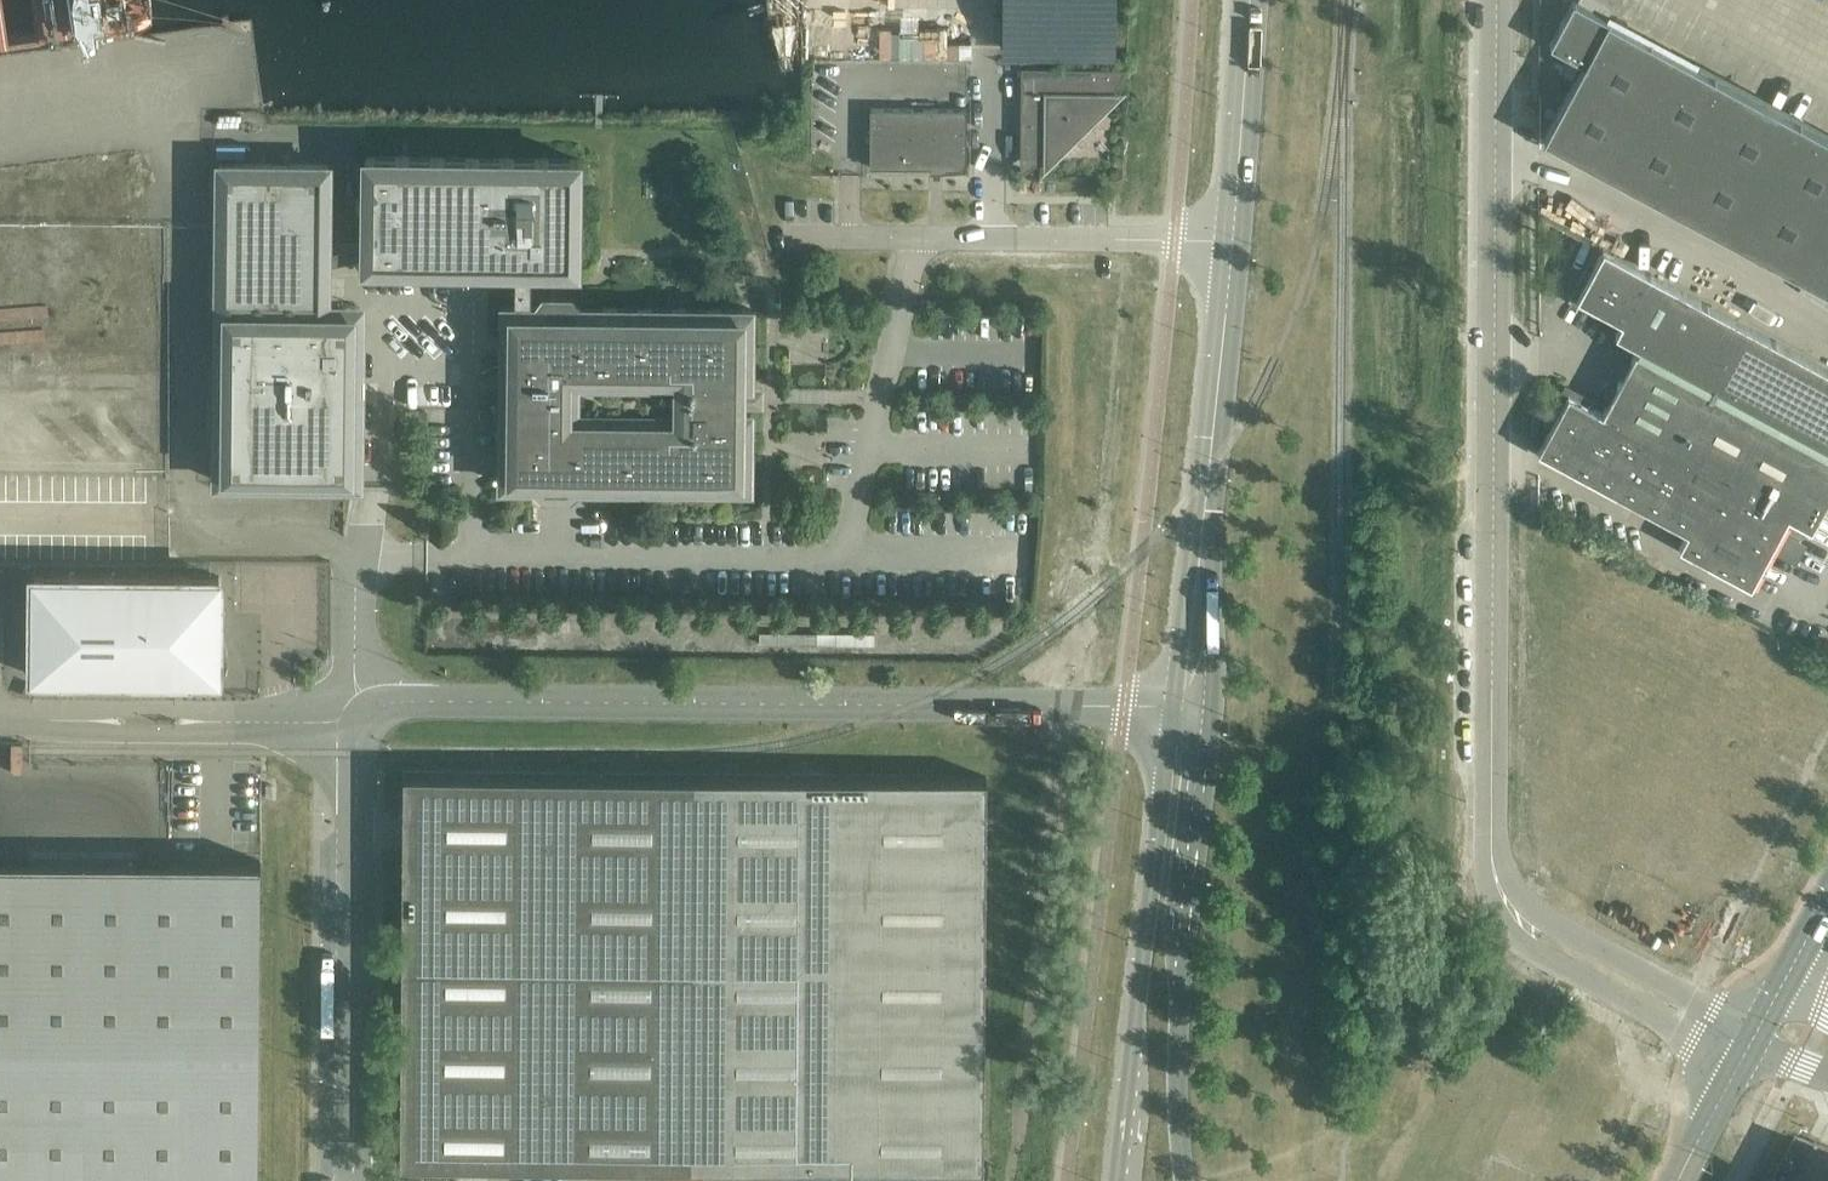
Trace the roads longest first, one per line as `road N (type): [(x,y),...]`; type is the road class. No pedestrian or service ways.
road 1 (unclassified): [(1172,712),(383,705),(363,727),(358,753),(355,1180)]
road 2 (unclassified): [(1493,858),(1497,0)]
road 3 (tertiary): [(1172,712),(1123,1180)]
road 4 (tertiary): [(1185,1180),(1177,1095),(1182,911),(1206,716)]
road 5 (unclassified): [(1232,243),(776,237)]
road 6 (unclassified): [(1493,858),(1488,894),(1522,943),(1696,1038),(1746,1053)]
road 7 (tertiary): [(1232,243),(1200,562)]
road 8 (unclassified): [(1757,1031),(1552,924),(1493,858)]
road 9 (tertiary): [(1248,0),(1232,243)]
road 10 (tertiary): [(1206,716),(1215,639),(1200,562)]
road 11 (tertiary): [(1200,562),(1187,582),(1172,712)]
road 12 (tertiary): [(1679,1180),(1746,1053)]

